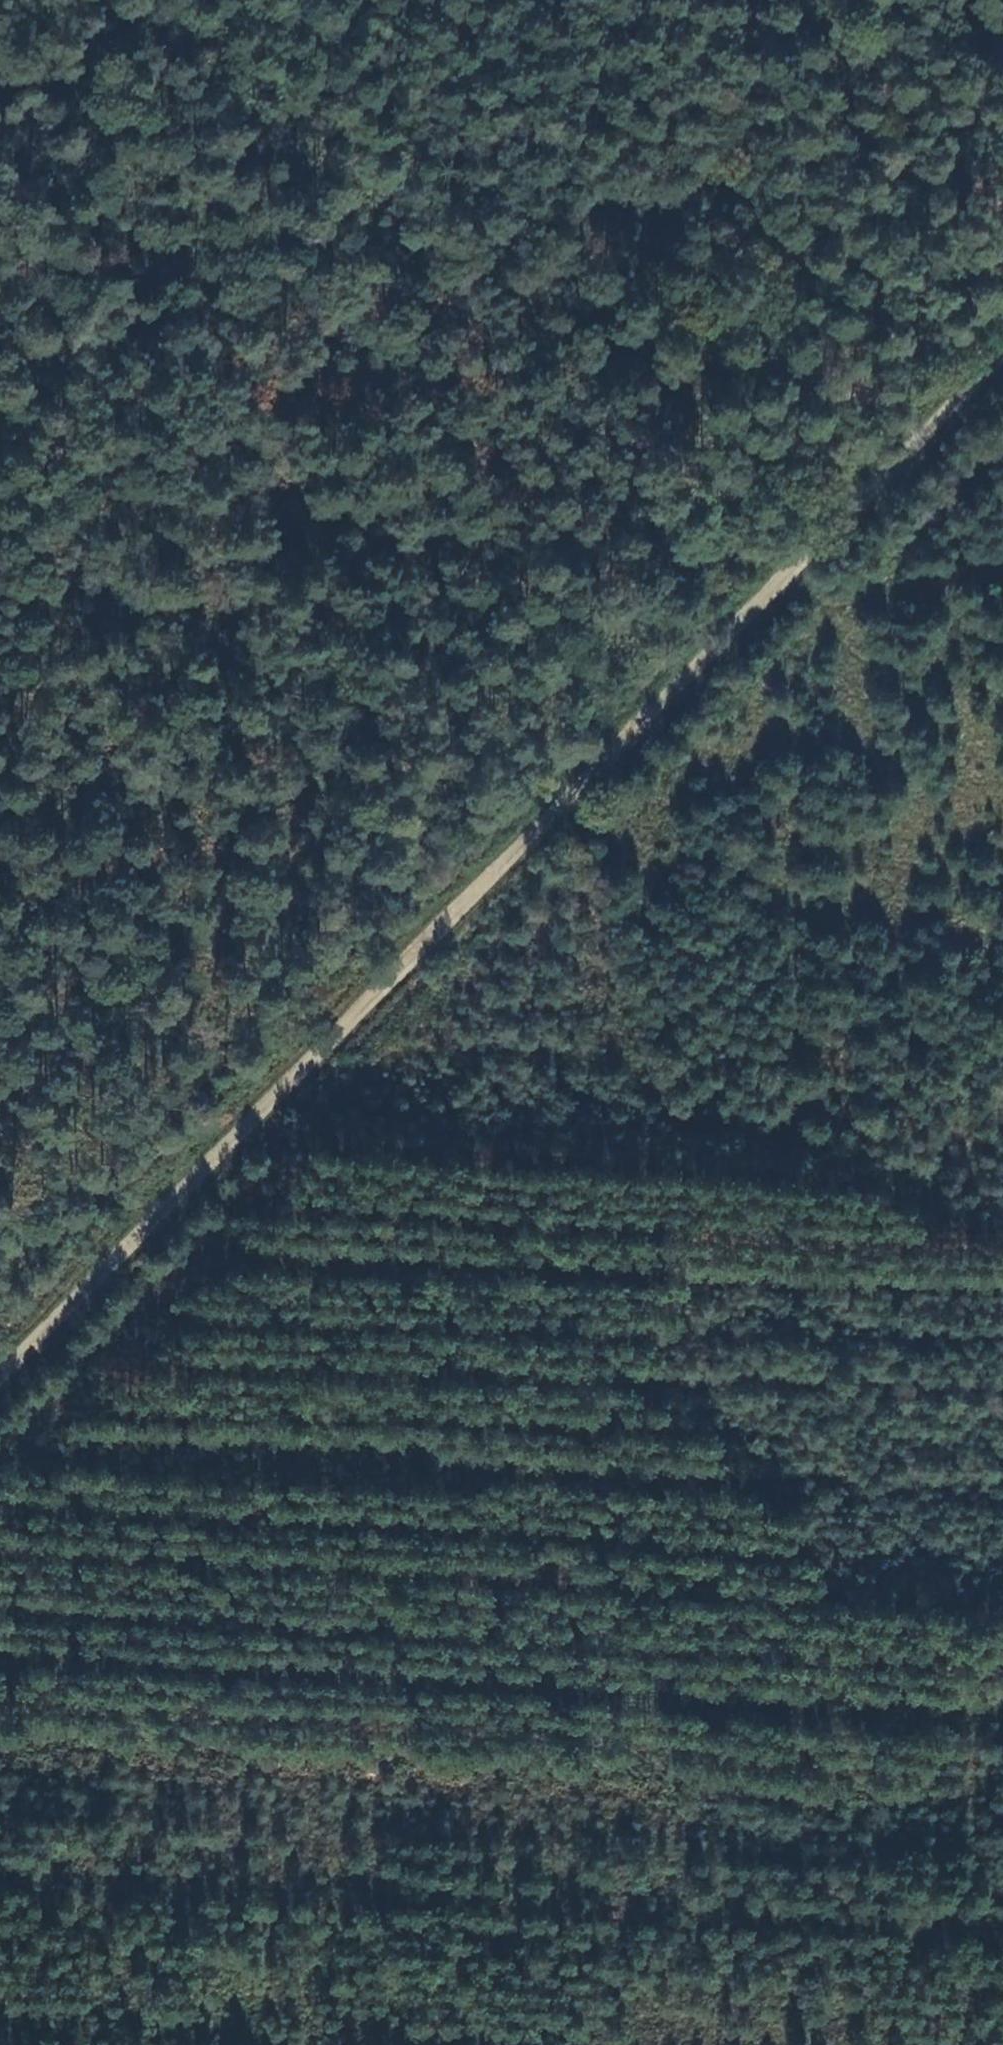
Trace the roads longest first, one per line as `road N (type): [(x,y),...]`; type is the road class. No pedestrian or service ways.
road 1 (track): [(0,1385),(1002,367)]

